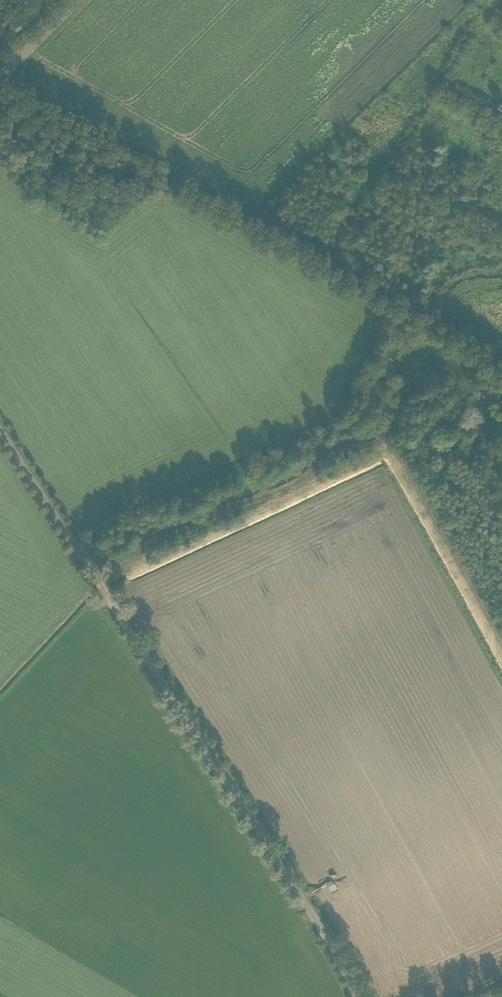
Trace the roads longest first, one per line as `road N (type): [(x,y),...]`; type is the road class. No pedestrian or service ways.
road 1 (unclassified): [(356,996),(343,965),(0,431)]
road 2 (track): [(98,582),(148,545),(294,485),(322,461),(388,436),(398,422)]
road 3 (track): [(481,394),(440,340),(456,299),(501,284)]

